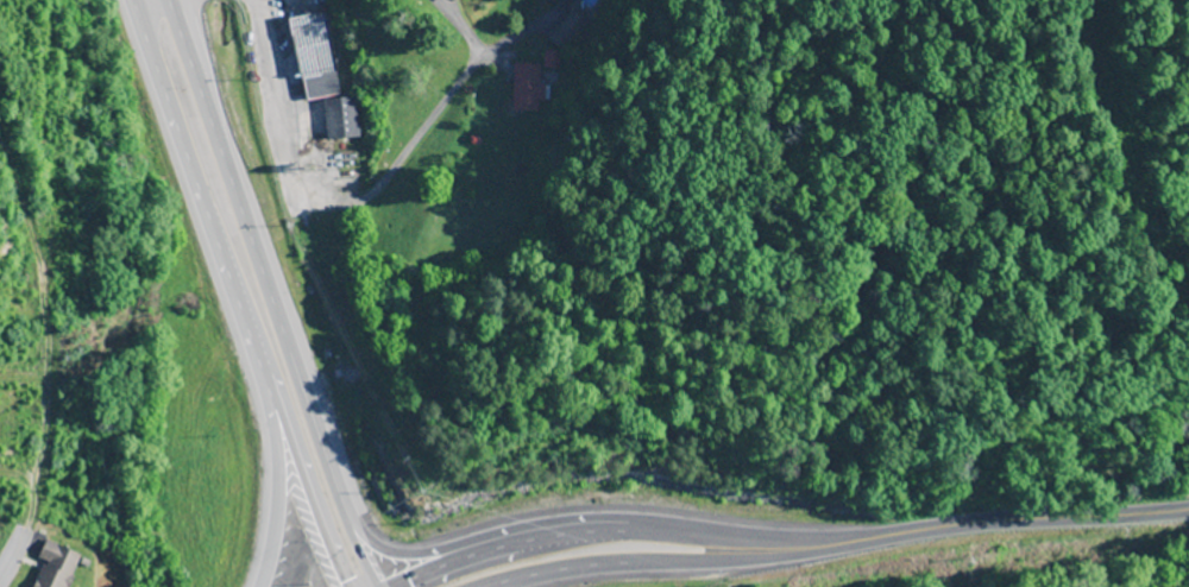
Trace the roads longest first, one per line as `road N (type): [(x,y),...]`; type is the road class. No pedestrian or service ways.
road 1 (primary): [(362,586),(153,0)]
road 2 (residential): [(266,234),(290,276),(316,282),(391,253),(432,206),(518,0)]
road 3 (primary): [(877,548),(776,560),(572,562),(464,586)]
road 4 (primary): [(1188,518),(877,548)]
road 5 (residential): [(252,290),(284,150),(279,0)]
road 6 (primary): [(279,371),(270,520),(255,586)]
road 7 (primary): [(426,586),(371,554),(326,499)]

